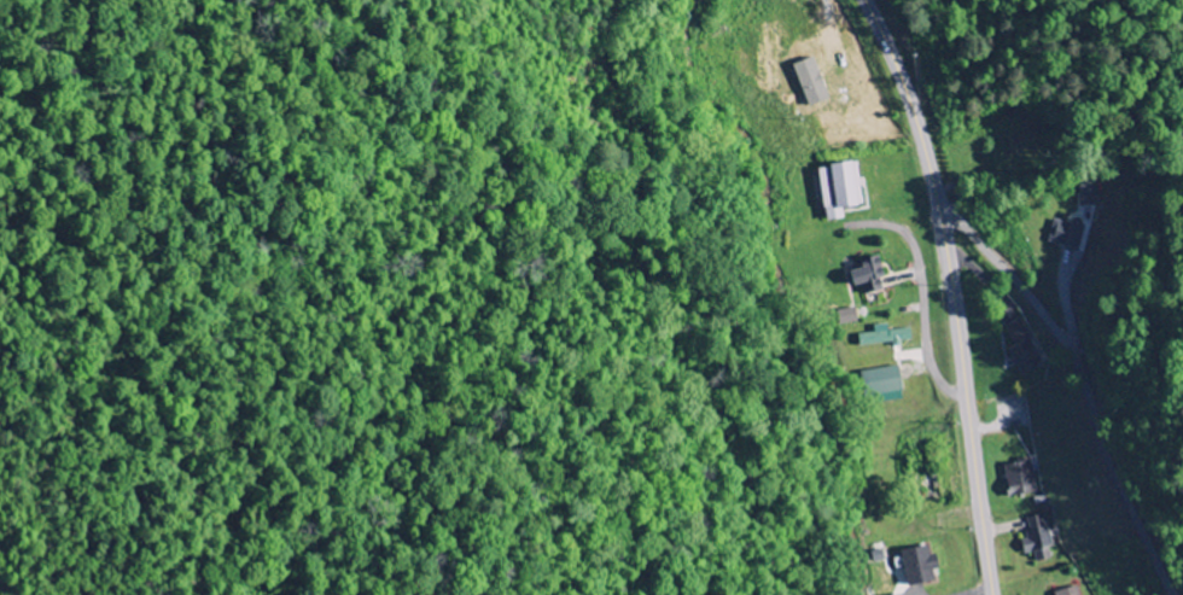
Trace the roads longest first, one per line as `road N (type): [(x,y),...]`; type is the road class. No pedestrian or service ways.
road 1 (secondary): [(994,594),(936,192),(901,80),(864,0)]
road 2 (residential): [(936,192),(1070,346),(1182,594)]
road 3 (residential): [(969,403),(942,401),(933,381),(920,274),(901,226),(875,218),(810,239)]

